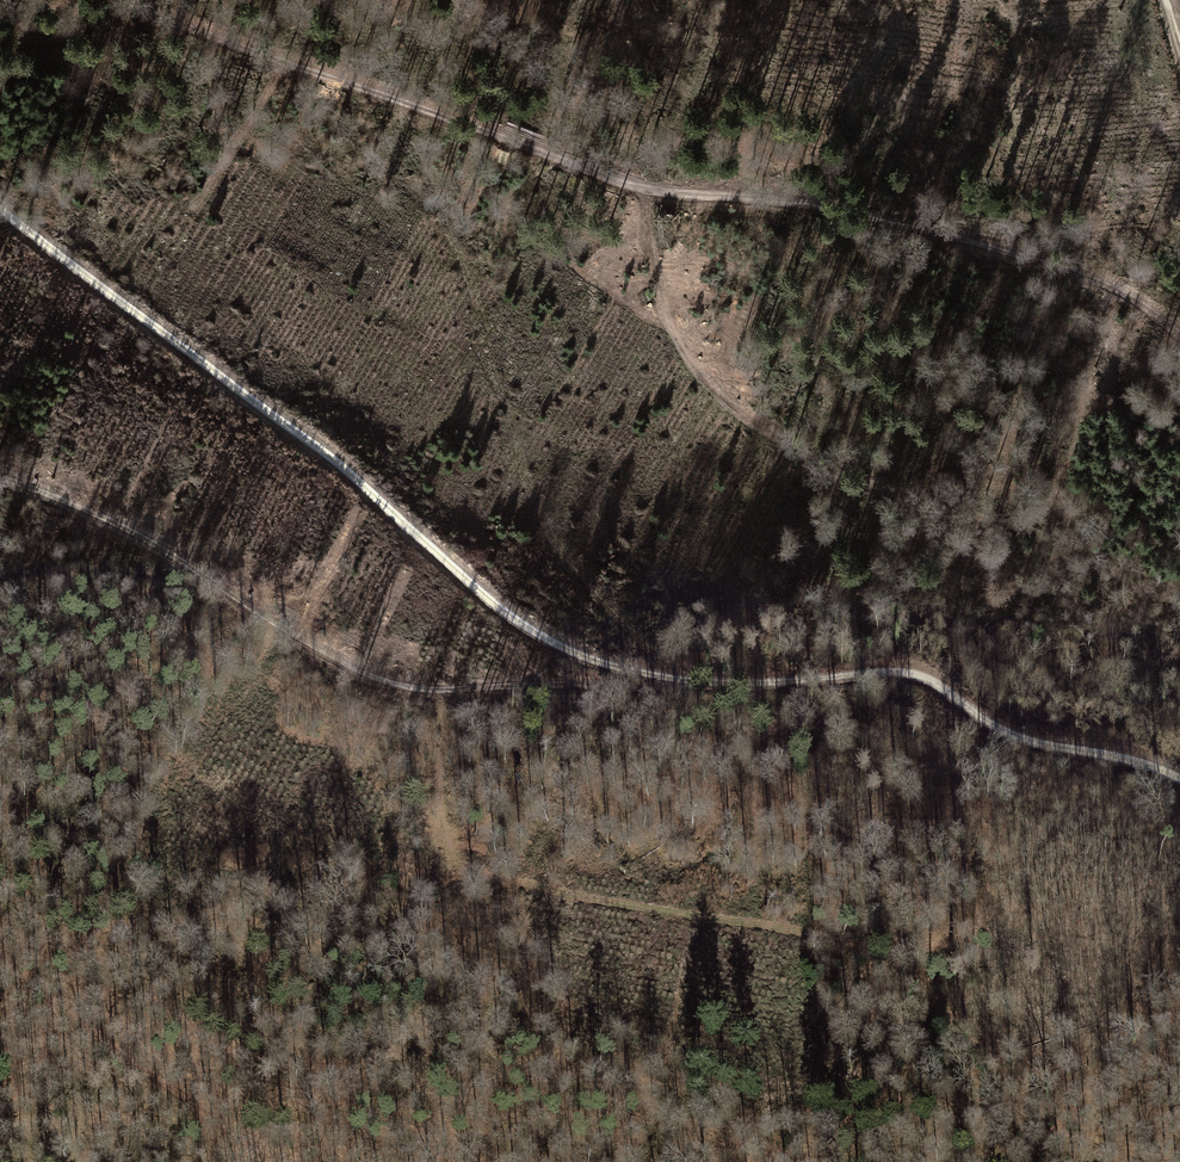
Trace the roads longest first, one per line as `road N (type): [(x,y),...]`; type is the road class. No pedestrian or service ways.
road 1 (track): [(0,207),(328,457),(510,618),(585,653),(700,687),(841,670),(904,676),(990,732),(1145,763),(1179,779)]
road 2 (track): [(1179,330),(1103,281),(950,232),(823,205),(613,181),(130,0)]
road 3 (track): [(322,826),(596,902),(854,942),(982,937),(1058,983),(1179,1022)]
road 4 (track): [(0,475),(124,521),(290,630),(391,684),(479,691),(700,687)]

